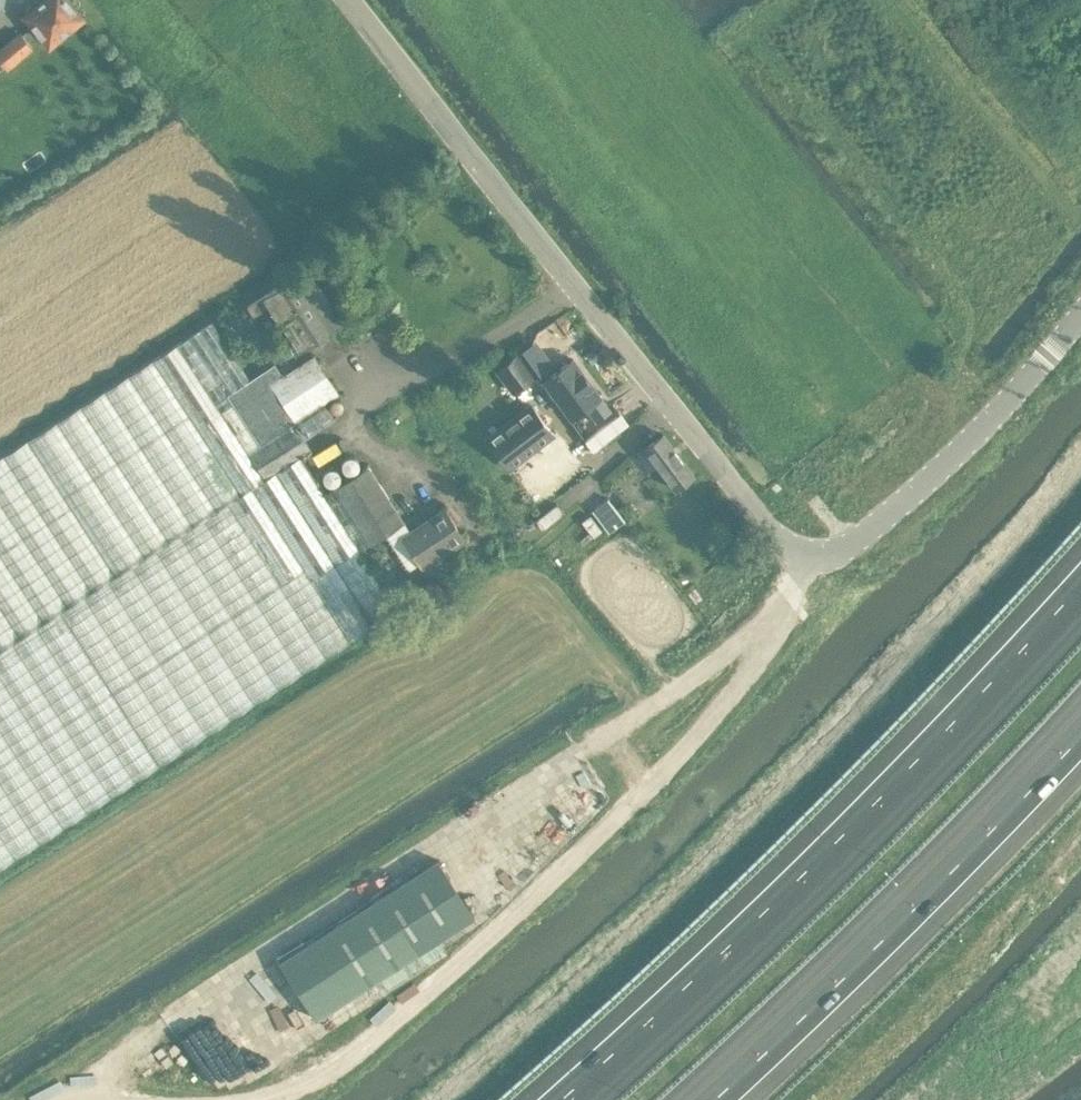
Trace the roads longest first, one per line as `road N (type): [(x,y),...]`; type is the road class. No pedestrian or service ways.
road 1 (unclassified): [(1080,314),(925,489),(837,558),(803,563),(349,0)]
road 2 (motorway): [(1080,587),(702,980),(565,1099)]
road 3 (motorway): [(699,1099),(1080,721)]

